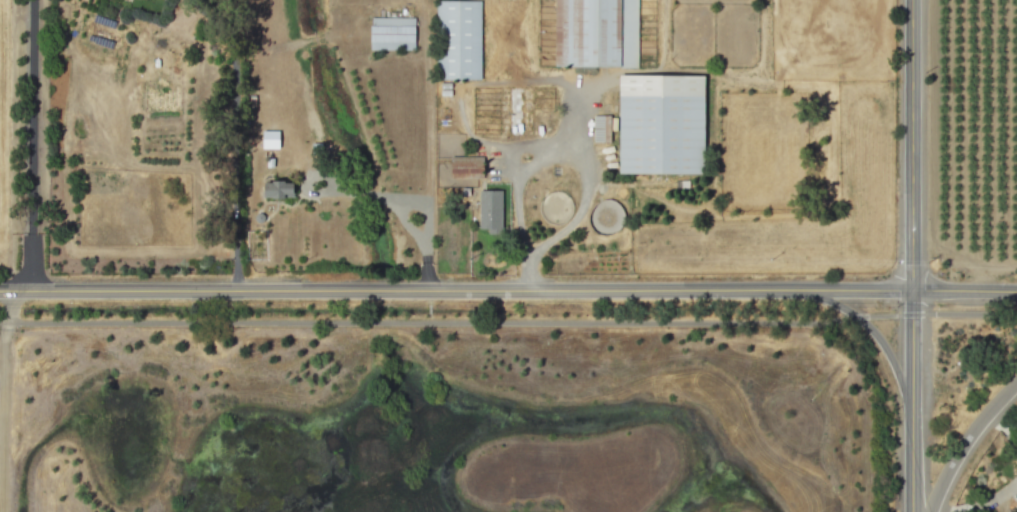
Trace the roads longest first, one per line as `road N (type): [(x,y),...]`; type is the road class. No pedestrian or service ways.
road 1 (tertiary): [(912,289),(0,289)]
road 2 (secondary): [(913,511),(912,0)]
road 3 (secondary): [(799,288),(845,307),(876,333),(911,406)]
road 4 (secondary): [(925,511),(970,427),(1016,378)]

